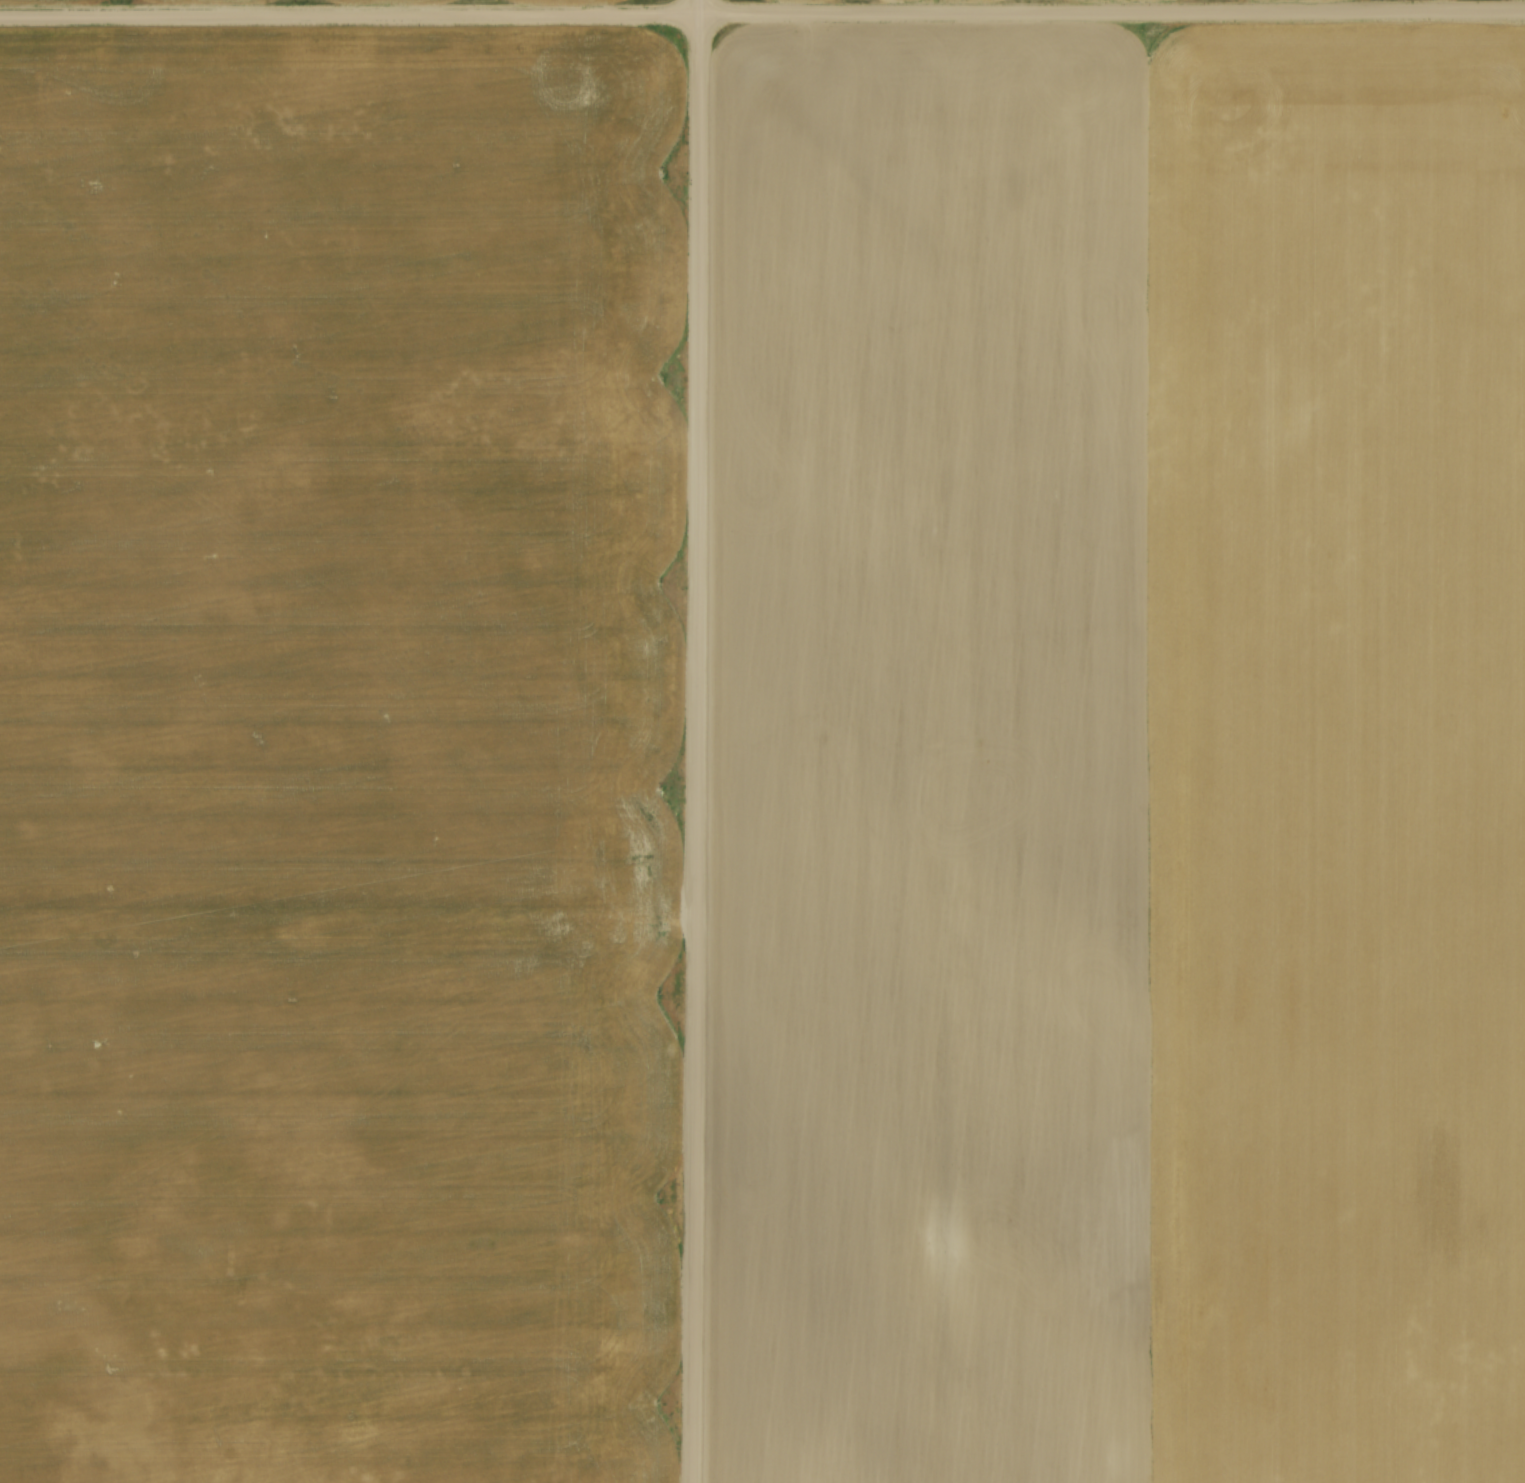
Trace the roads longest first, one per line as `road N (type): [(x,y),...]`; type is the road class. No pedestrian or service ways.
road 1 (residential): [(0,13),(1524,13)]
road 2 (residential): [(696,1482),(701,0)]

